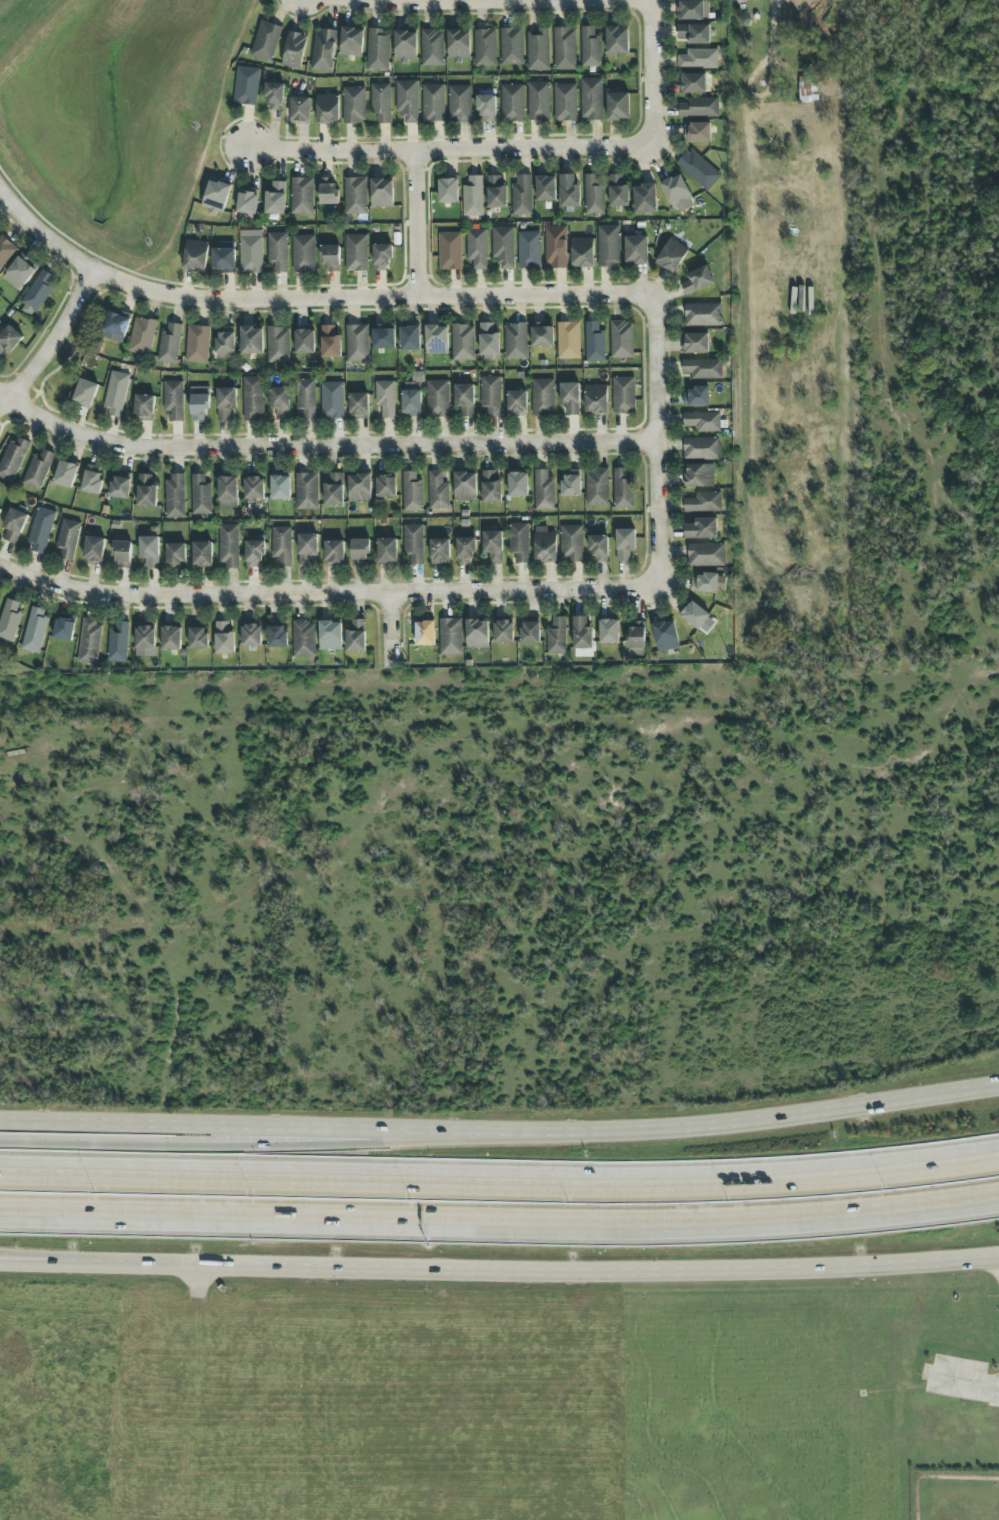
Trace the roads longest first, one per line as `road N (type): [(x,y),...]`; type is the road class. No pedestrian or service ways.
road 1 (primary): [(998,1086),(642,1131),(0,1125)]
road 2 (motorway): [(0,1205),(686,1218),(998,1189)]
road 3 (motorway): [(998,1163),(626,1194),(0,1183)]
road 4 (primary): [(79,1265),(649,1275),(998,1261)]
road 5 (residential): [(655,298),(164,294),(91,270),(53,245),(0,191)]
road 6 (residential): [(0,397),(76,441),(169,448),(652,445)]
road 7 (residential): [(0,567),(133,594),(652,587)]
road 8 (motorway): [(584,1132),(318,1145),(0,1141)]
road 9 (residential): [(247,147),(650,146)]
road 10 (residential): [(347,0),(648,1)]
road 11 (residential): [(652,587),(655,298)]
road 12 (residential): [(91,270),(47,345),(0,401)]
road 13 (residential): [(412,151),(418,298)]
road 14 (residential): [(650,146),(648,0)]

